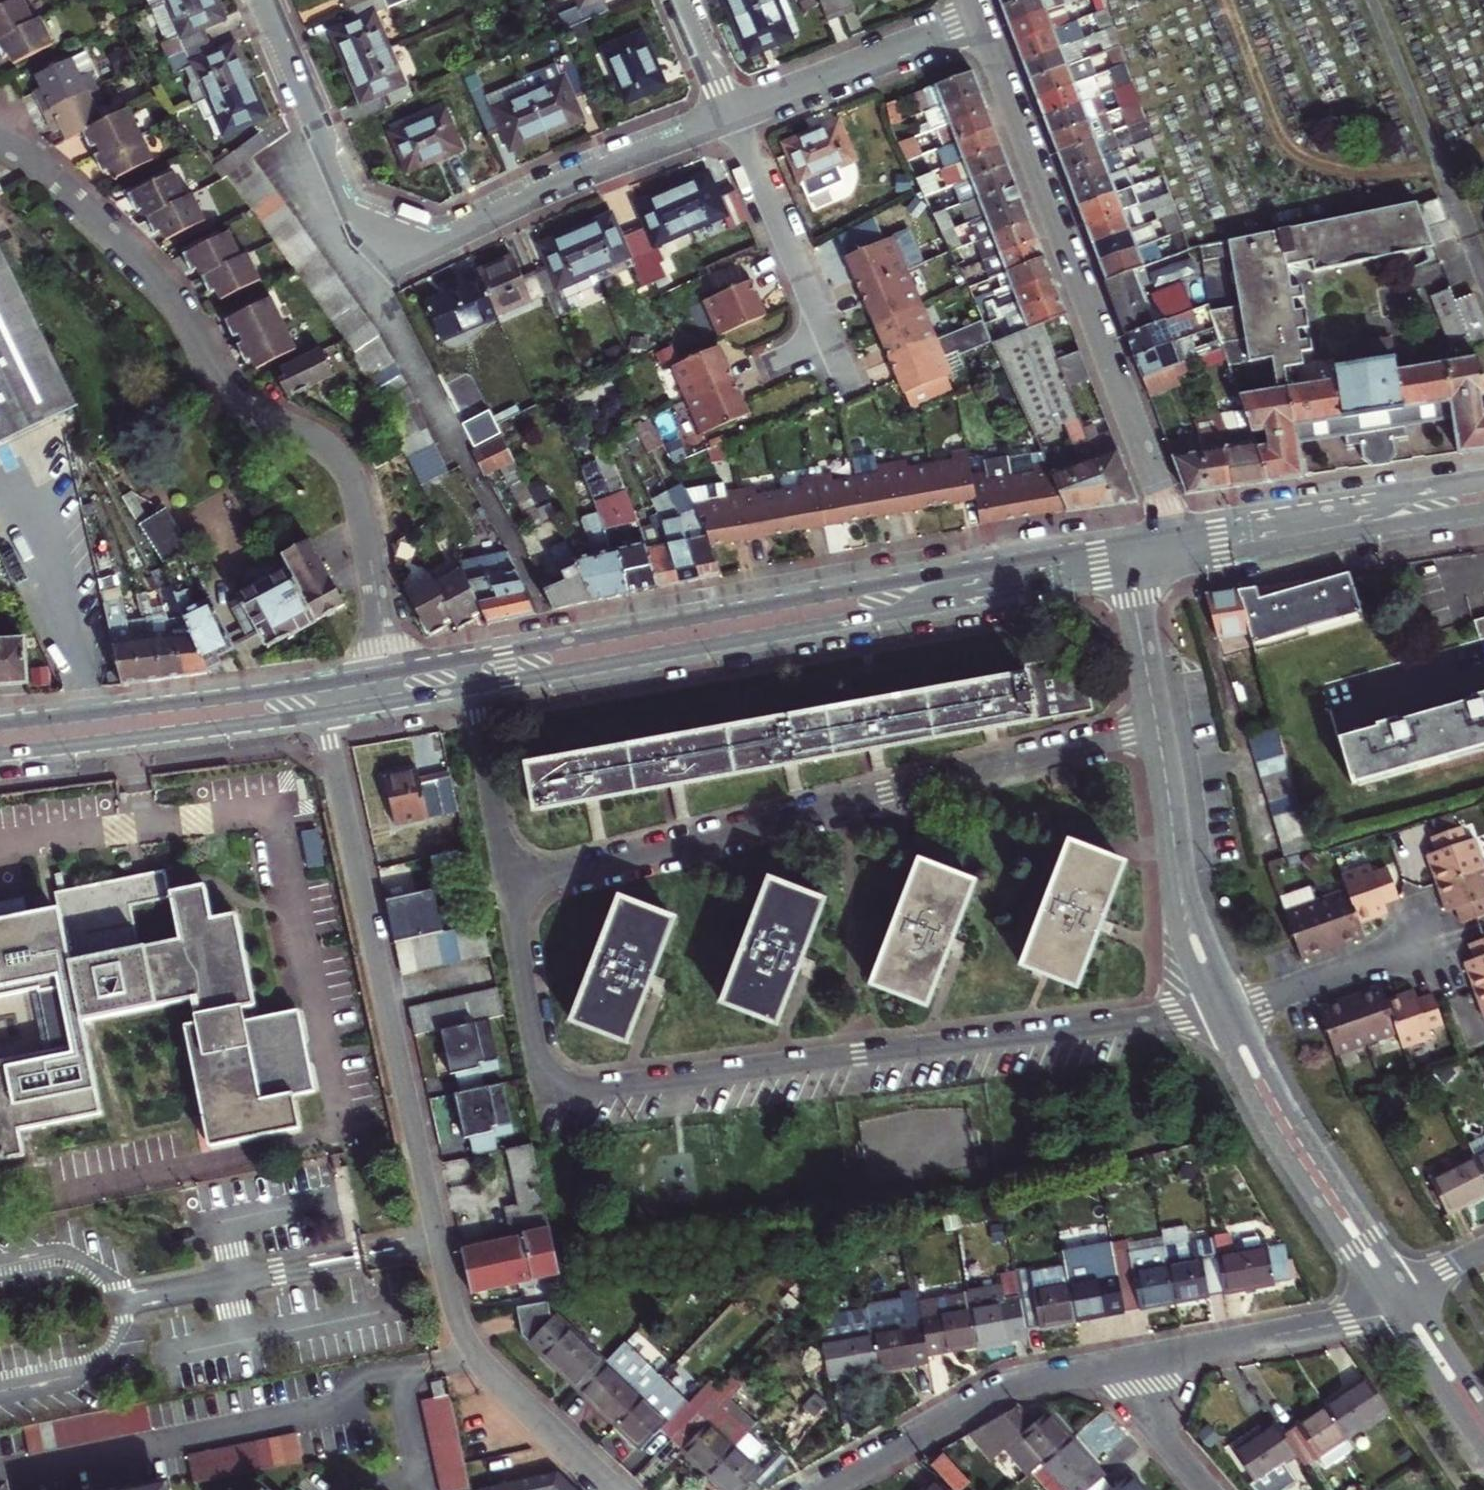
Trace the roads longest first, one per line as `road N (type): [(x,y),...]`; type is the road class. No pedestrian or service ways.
road 1 (residential): [(512,888),(549,1095),(1223,1009)]
road 2 (residential): [(0,140),(60,180),(150,271),(231,392),(325,444),(346,465),(390,671)]
road 3 (primary): [(1125,542),(466,658)]
road 4 (primary): [(472,688),(1130,569)]
road 5 (residential): [(1157,723),(512,888)]
road 6 (residential): [(327,711),(455,1312),(471,1351)]
road 7 (residential): [(261,0),(340,198),(362,219),(414,242),(446,236),(560,180),(733,117)]
road 8 (residential): [(982,21),(1177,534)]
road 9 (residential): [(393,1368),(344,1377),(348,1402),(0,1469)]
road 10 (residential): [(814,1489),(1013,1381),(1139,1359)]
road 11 (residential): [(1398,1298),(1284,1127),(1223,1009)]
road 12 (primary): [(0,752),(327,711)]
road 13 (primary): [(322,684),(0,723)]
road 14 (primary): [(1483,485),(1177,534)]
road 15 (primary): [(1185,559),(1483,510)]
road 16 (residential): [(1223,1009),(1186,904),(1157,723)]
road 17 (residential): [(1139,1359),(1348,1321),(1398,1298)]
road 18 (residential): [(982,21),(733,117)]
road 19 (residential): [(835,351),(733,117)]
road 20 (residential): [(1432,944),(1223,1009)]
road 21 (residential): [(472,688),(512,888)]
road 22 (residential): [(471,1351),(613,1489)]
road 23 (residential): [(1157,723),(1130,569)]
road 24 (residential): [(1483,1428),(1398,1298)]
road 25 (residential): [(1139,1359),(1157,1420),(1208,1489)]
road 26 (track): [(1352,808),(1483,771)]
road 27 (residential): [(733,117),(683,0)]
road 28 (residential): [(393,1368),(418,1489)]

